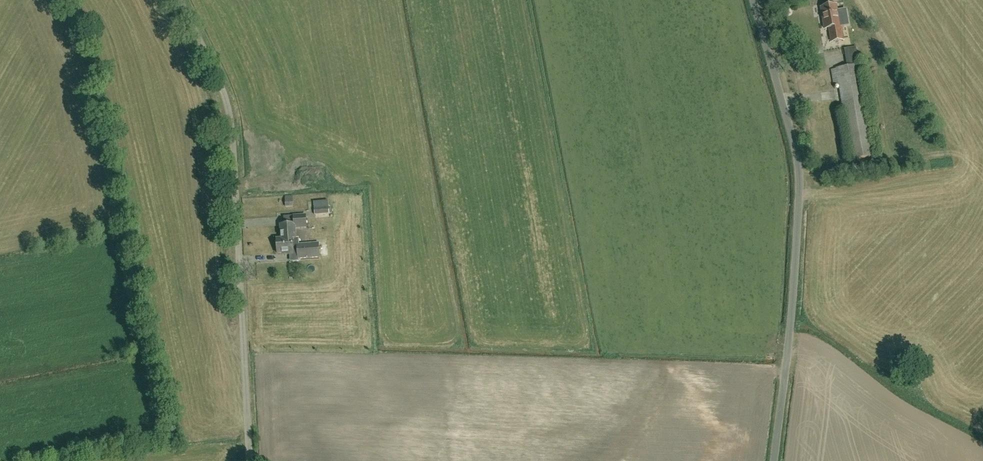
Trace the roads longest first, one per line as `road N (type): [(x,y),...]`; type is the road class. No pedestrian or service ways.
road 1 (unclassified): [(250,460),(226,116),(179,0)]
road 2 (unclassified): [(776,460),(795,316),(796,192),(754,0)]

